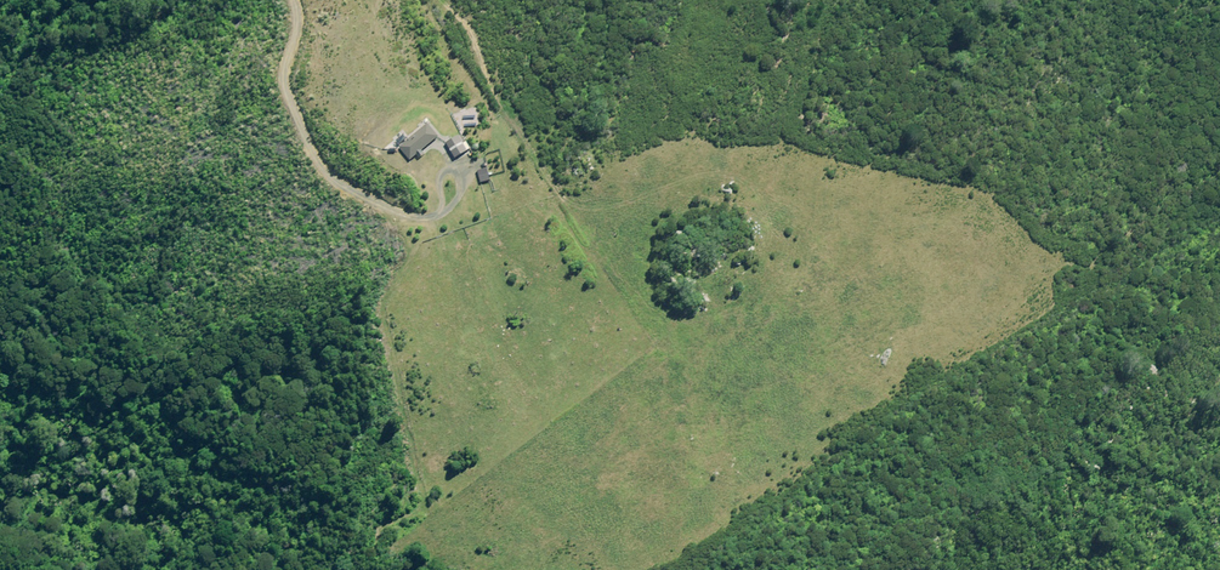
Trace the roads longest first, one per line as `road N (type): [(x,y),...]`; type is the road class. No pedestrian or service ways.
road 1 (track): [(288,0),(291,106),(314,159),(333,181),(421,226),(453,289),(433,477),(448,485),(487,470),(652,342)]
road 2 (track): [(424,0),(659,353),(659,426),(642,569)]
road 3 (track): [(1219,181),(1075,265),(999,270),(652,342)]

